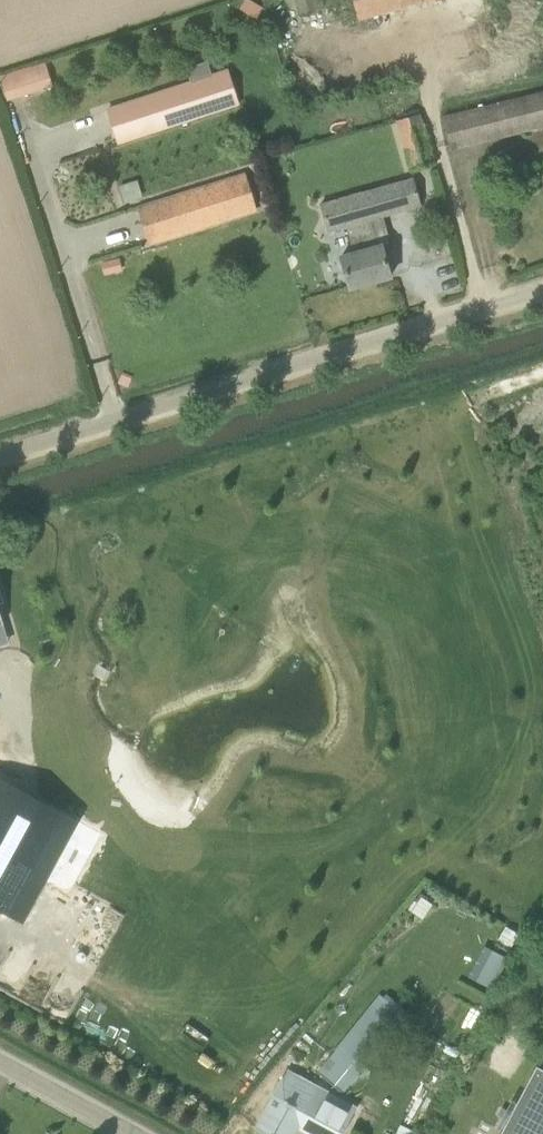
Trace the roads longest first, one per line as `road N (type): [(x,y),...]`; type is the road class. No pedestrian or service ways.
road 1 (unclassified): [(0,456),(542,289)]
road 2 (unclassified): [(135,1133),(0,1063)]

